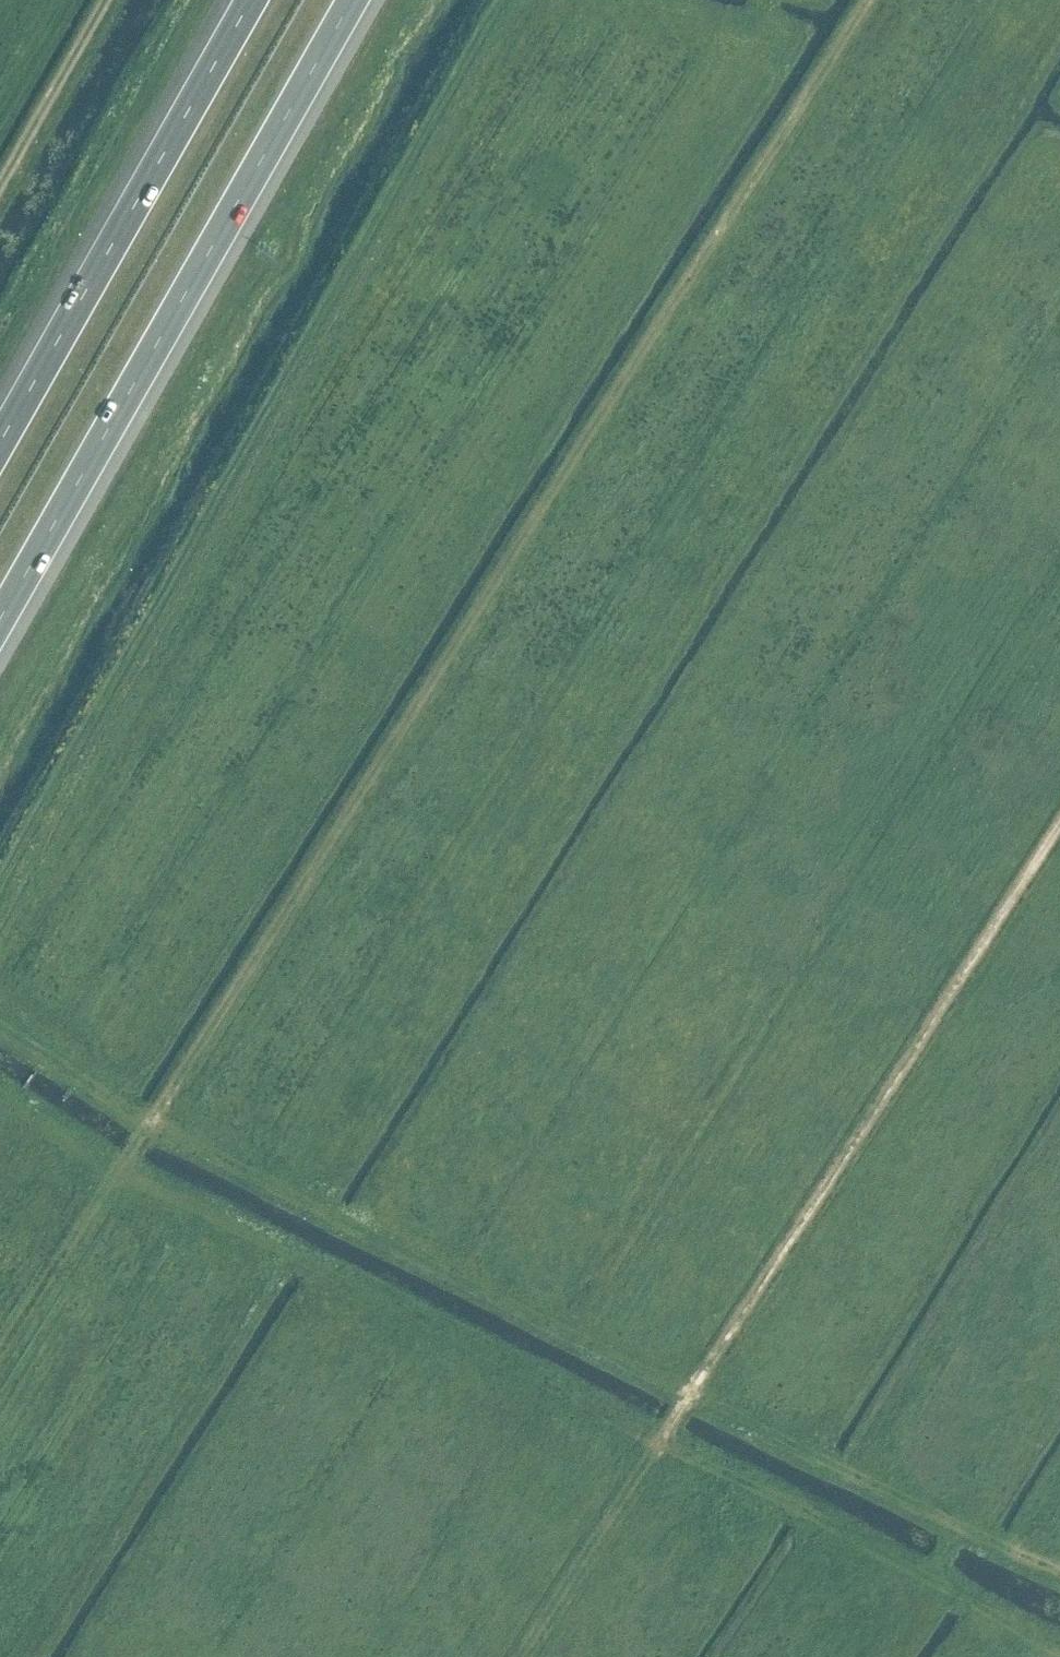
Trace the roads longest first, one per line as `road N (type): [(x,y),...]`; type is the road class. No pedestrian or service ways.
road 1 (motorway): [(0,619),(353,0)]
road 2 (motorway): [(248,0),(0,437)]
road 3 (unclassified): [(0,152),(89,0)]

